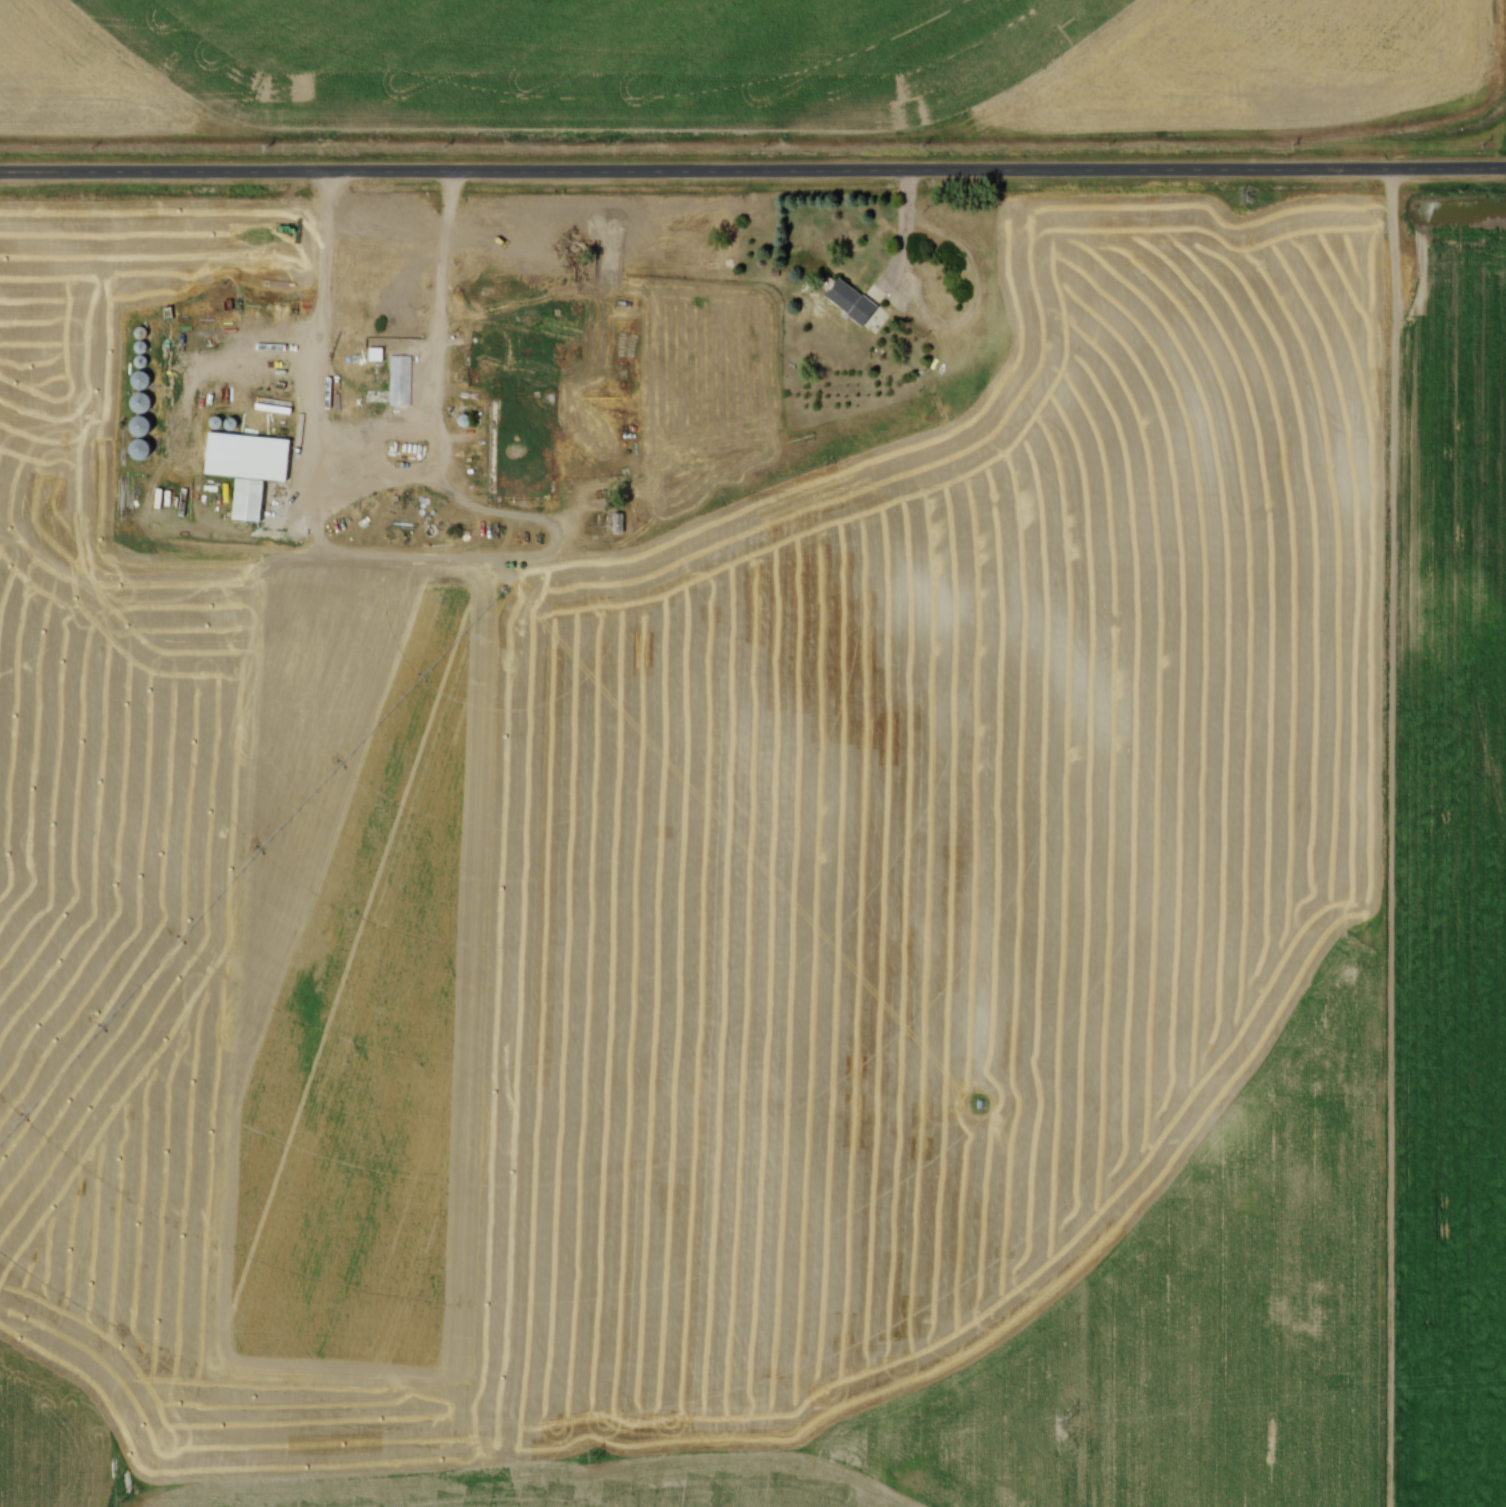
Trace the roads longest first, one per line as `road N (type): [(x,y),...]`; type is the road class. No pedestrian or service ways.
road 1 (tertiary): [(1505,168),(0,172)]

